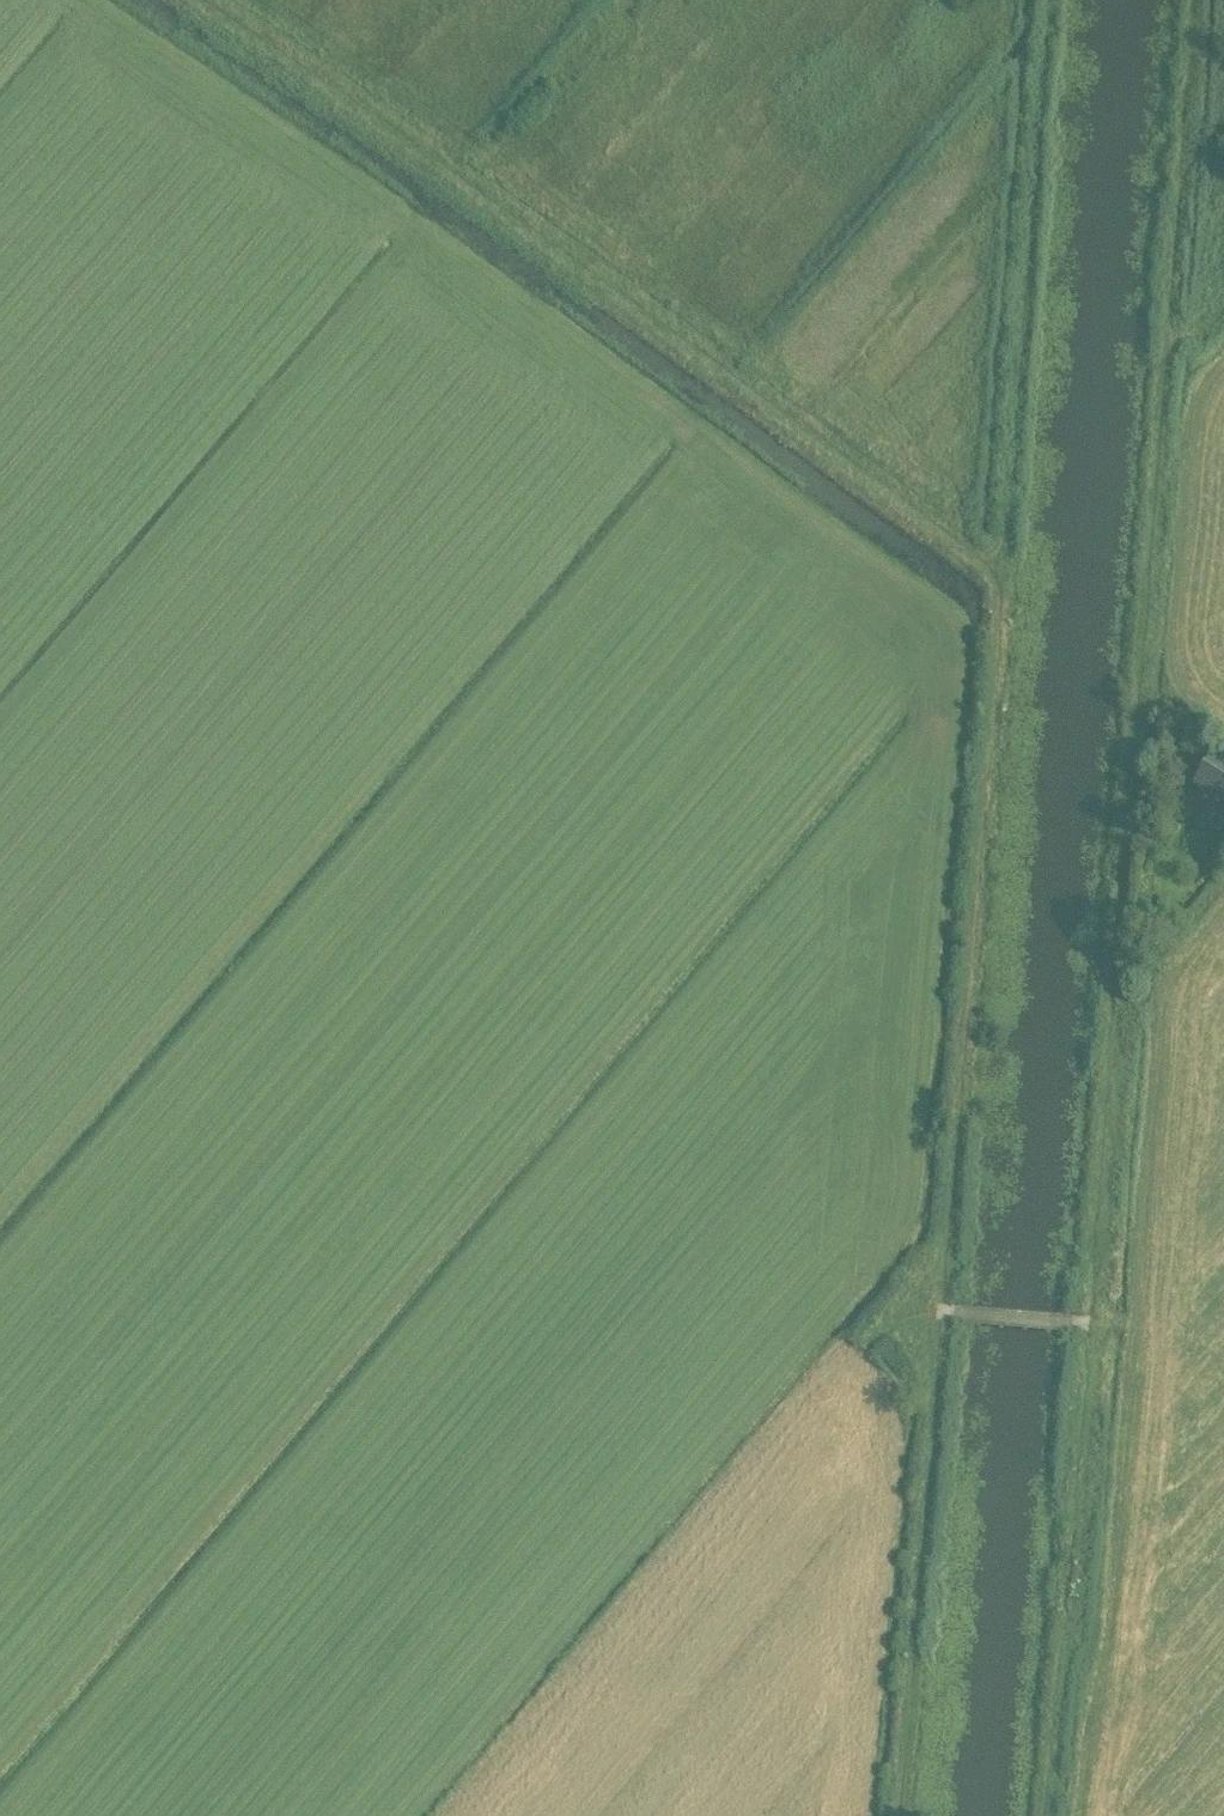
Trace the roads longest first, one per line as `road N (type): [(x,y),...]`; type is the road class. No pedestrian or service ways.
road 1 (track): [(1196,0),(1087,1321)]
road 2 (track): [(1045,1815),(1087,1321)]
road 3 (track): [(1087,1321),(944,1312)]
road 4 (track): [(841,1371),(879,1334),(944,1312)]

